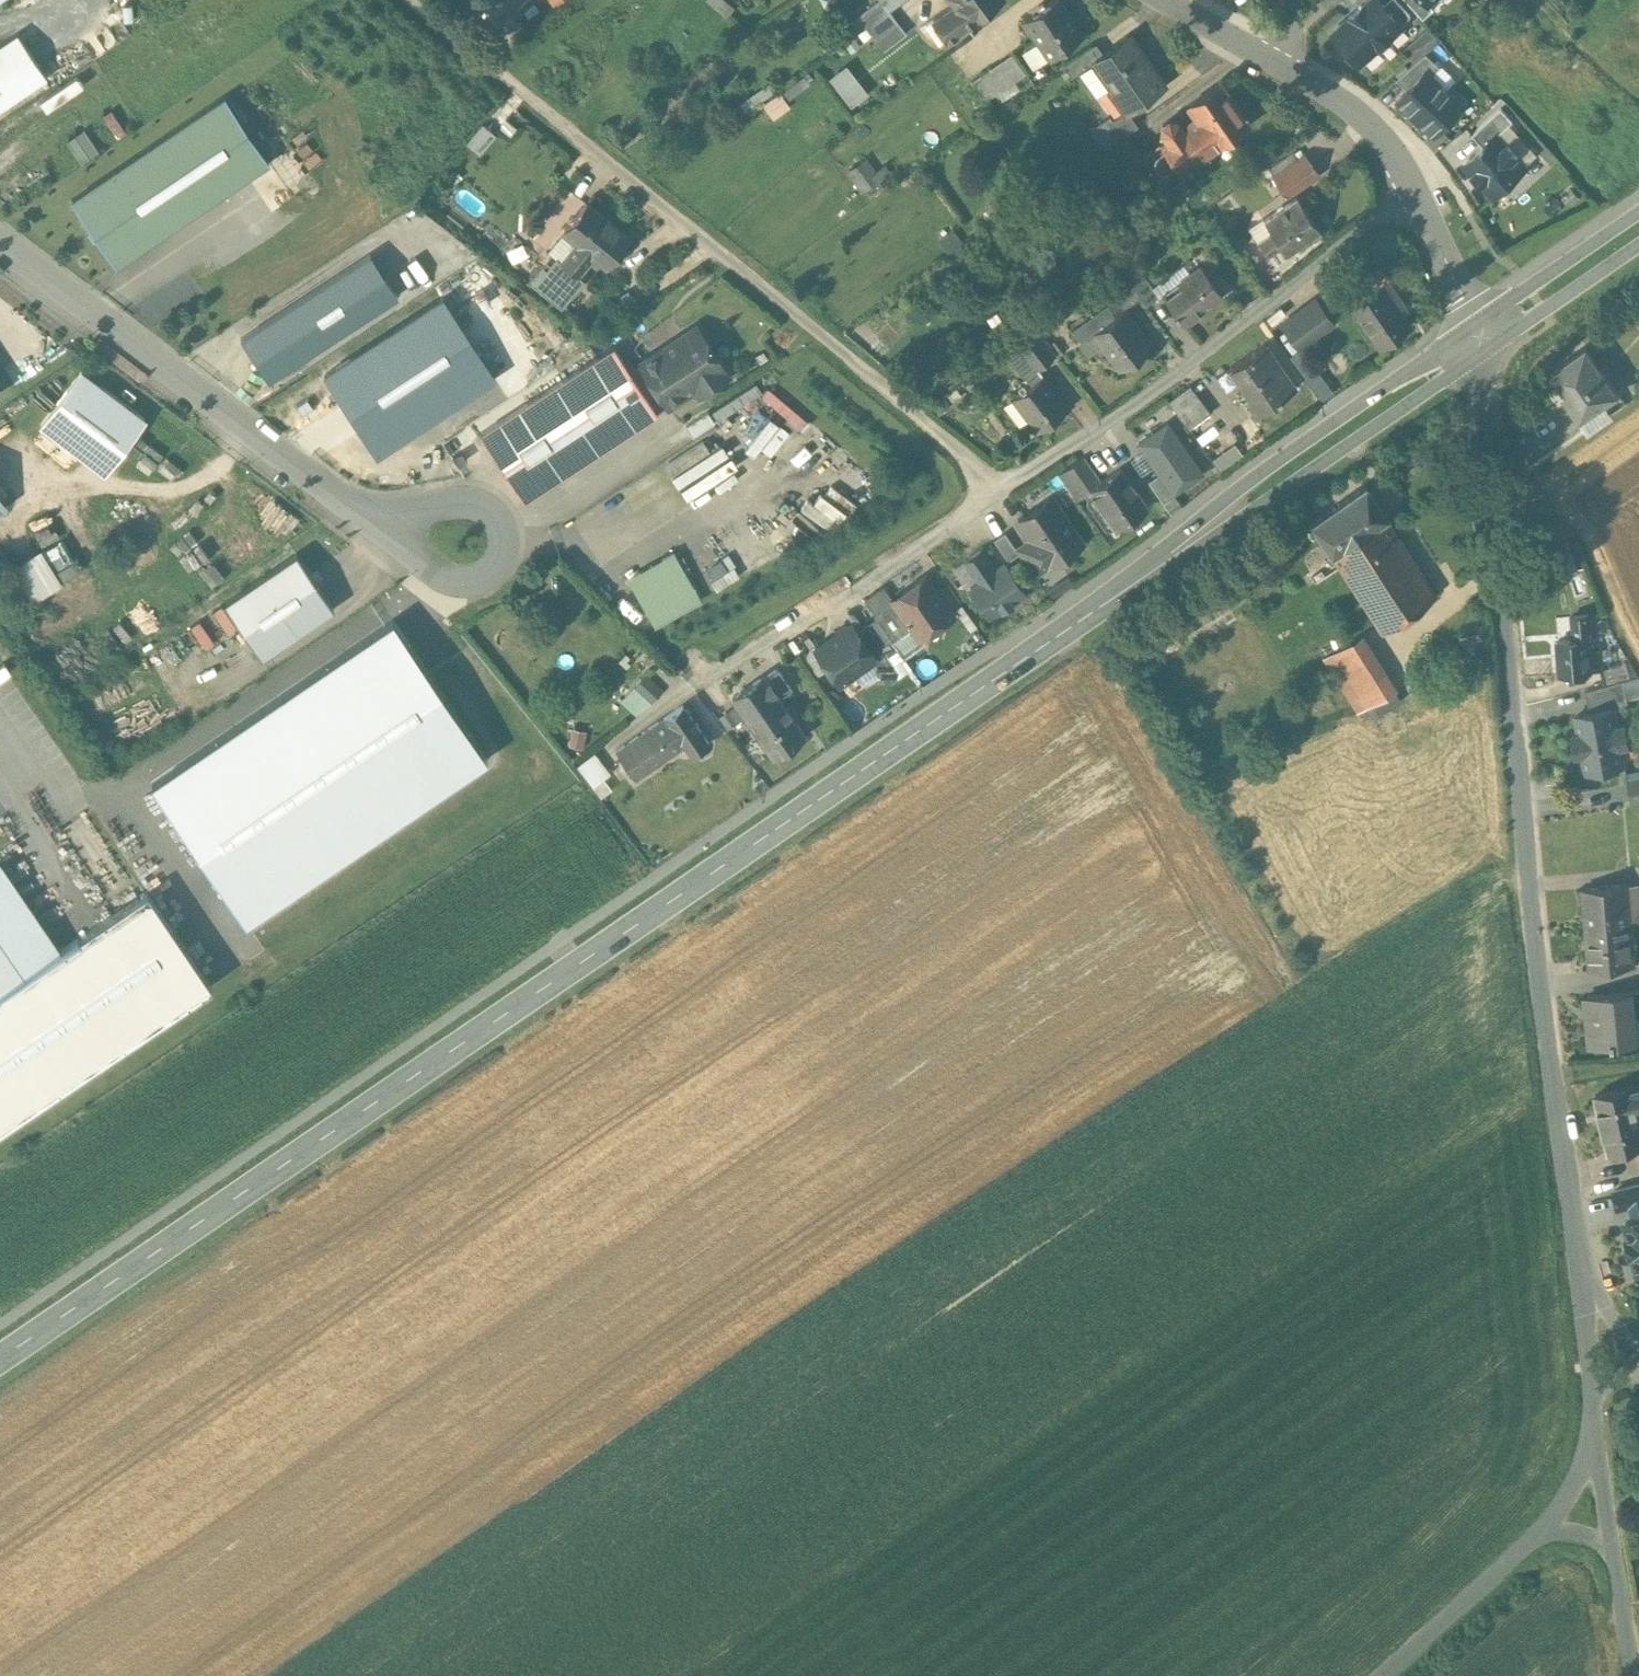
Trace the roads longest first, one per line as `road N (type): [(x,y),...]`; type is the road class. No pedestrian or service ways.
road 1 (secondary): [(0,1359),(922,729),(1480,335)]
road 2 (unclassified): [(1575,1258),(1532,944),(1480,335)]
road 3 (residential): [(1416,194),(1005,493),(711,674)]
road 4 (track): [(1005,493),(452,38)]
road 5 (residential): [(0,237),(391,533)]
road 6 (residential): [(391,533),(450,584),(485,581),(499,567),(504,531),(495,516),(443,506),(412,517)]
road 7 (unclassified): [(1544,1529),(1383,1675)]
road 8 (residential): [(1273,59),(1343,100),(1416,194)]
road 9 (secondary): [(1480,335),(1638,230)]
road 10 (residential): [(1416,194),(1480,335)]
road 11 (unclassified): [(1596,1407),(1575,1258)]
road 12 (unclassified): [(1615,1552),(1596,1407)]
road 13 (unclassified): [(1596,1407),(1582,1473),(1544,1529)]
road 14 (unclassified): [(1633,1675),(1615,1552)]
road 15 (residential): [(1167,0),(1273,59)]
road 16 (unclassified): [(1638,1361),(1575,1258)]

